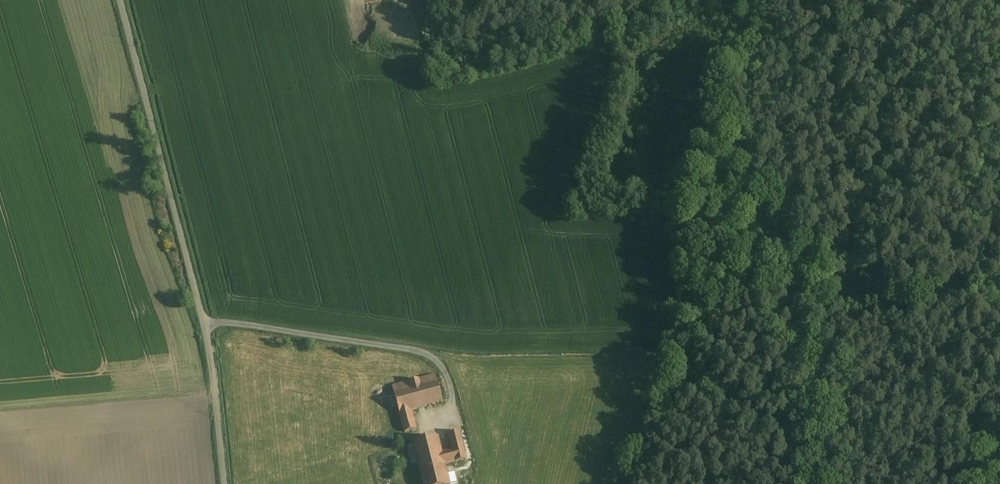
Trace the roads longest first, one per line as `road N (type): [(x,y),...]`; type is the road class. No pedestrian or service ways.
road 1 (unclassified): [(225,483),(204,321),(118,0)]
road 2 (track): [(829,0),(832,483)]

